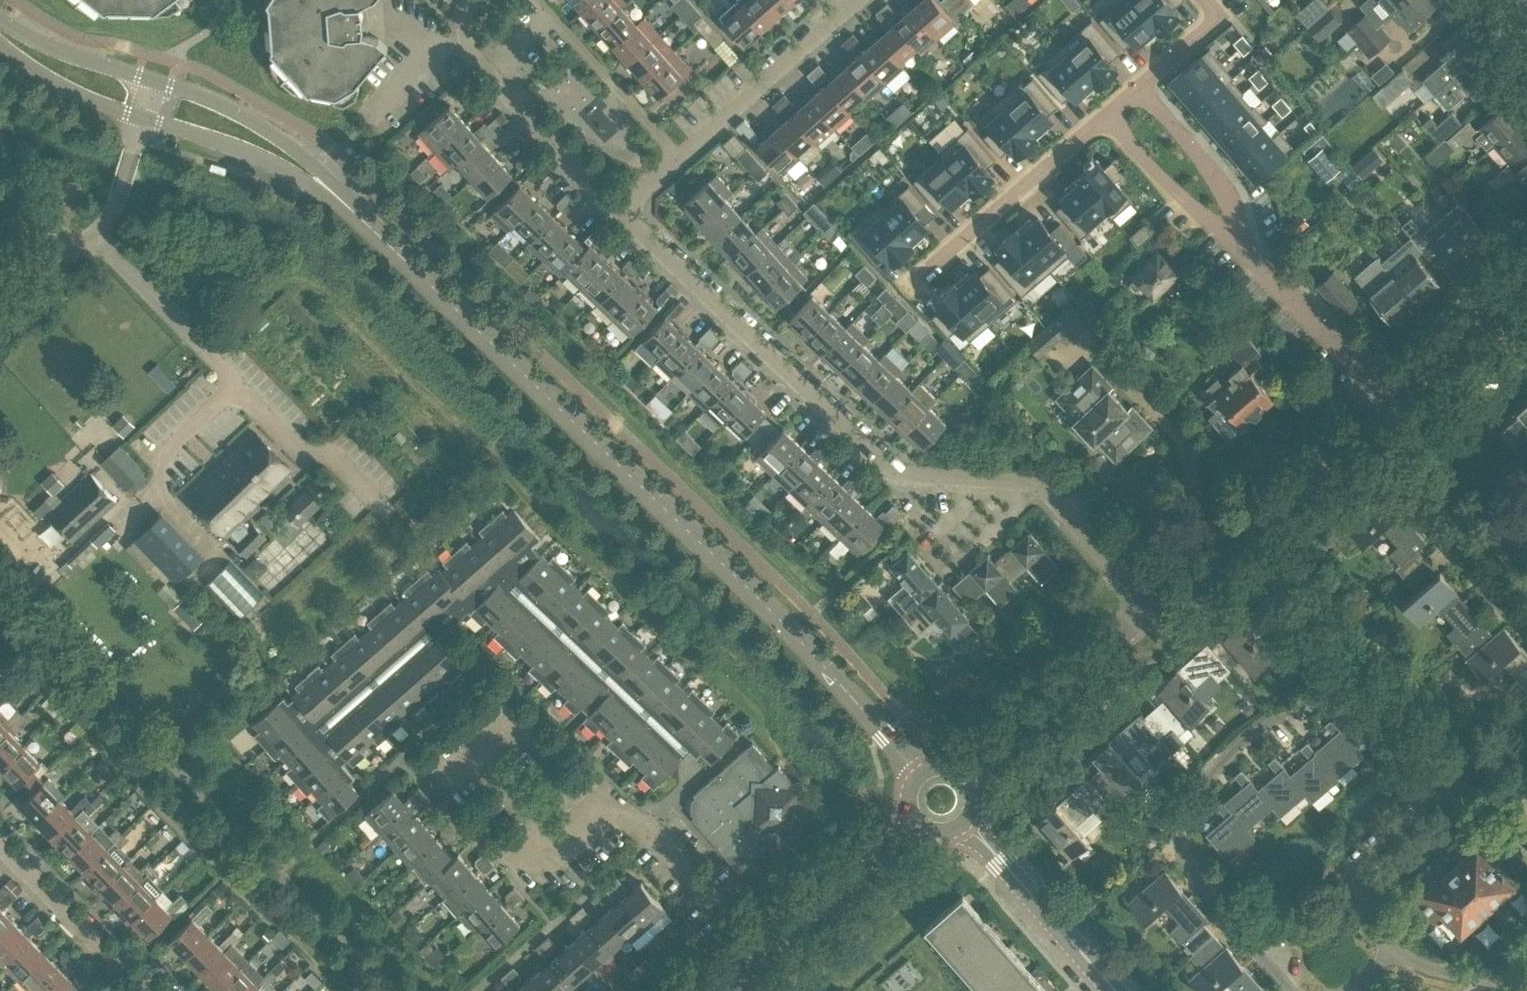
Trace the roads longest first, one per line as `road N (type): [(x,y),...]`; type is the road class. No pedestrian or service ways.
road 1 (tertiary): [(915,770),(784,625),(349,206)]
road 2 (residential): [(1153,615),(1037,486),(886,467),(619,212)]
road 3 (residential): [(1346,655),(1321,698),(1267,723),(1227,754),(1192,795),(1180,828),(1191,869),(1294,990)]
road 4 (residential): [(761,956),(643,824),(595,810),(553,842),(476,754)]
road 5 (residential): [(619,212),(469,55),(463,13),(475,0)]
road 6 (residential): [(911,283),(1105,115)]
road 7 (tertiary): [(971,773),(1153,615)]
road 8 (tertiary): [(349,206),(322,169),(267,129),(154,80)]
road 9 (residential): [(681,156),(855,0)]
road 10 (residential): [(1506,610),(1354,436)]
road 11 (residential): [(1392,403),(1235,235)]
road 12 (tertiary): [(143,117),(255,153),(349,206)]
road 13 (tertiary): [(1115,990),(965,827)]
road 14 (residential): [(159,990),(114,958),(0,843)]
road 15 (residential): [(681,156),(540,0)]
road 16 (tertiary): [(761,956),(912,823)]
road 17 (tertiary): [(1392,403),(1526,284)]
road 18 (residential): [(1235,235),(1220,184),(1140,87)]
road 19 (residential): [(1235,235),(1194,209),(1105,115)]
road 20 (residential): [(1451,776),(1352,869),(1349,888),(1359,905)]
road 21 (tertiary): [(154,80),(34,39),(0,19)]
road 22 (tertiary): [(0,40),(70,89),(143,117)]
road 23 (residential): [(69,256),(113,207),(143,117)]
road 24 (residential): [(1451,776),(1346,655)]
road 25 (residential): [(1346,655),(1244,536)]
road 26 (residential): [(1359,905),(1473,801)]
road 27 (tertiary): [(1244,536),(1354,436)]
road 28 (residential): [(1526,990),(1426,966),(1397,950)]
road 29 (residential): [(1140,87),(1220,16),(1206,0)]
road 30 (tertiary): [(1153,615),(1244,536)]

